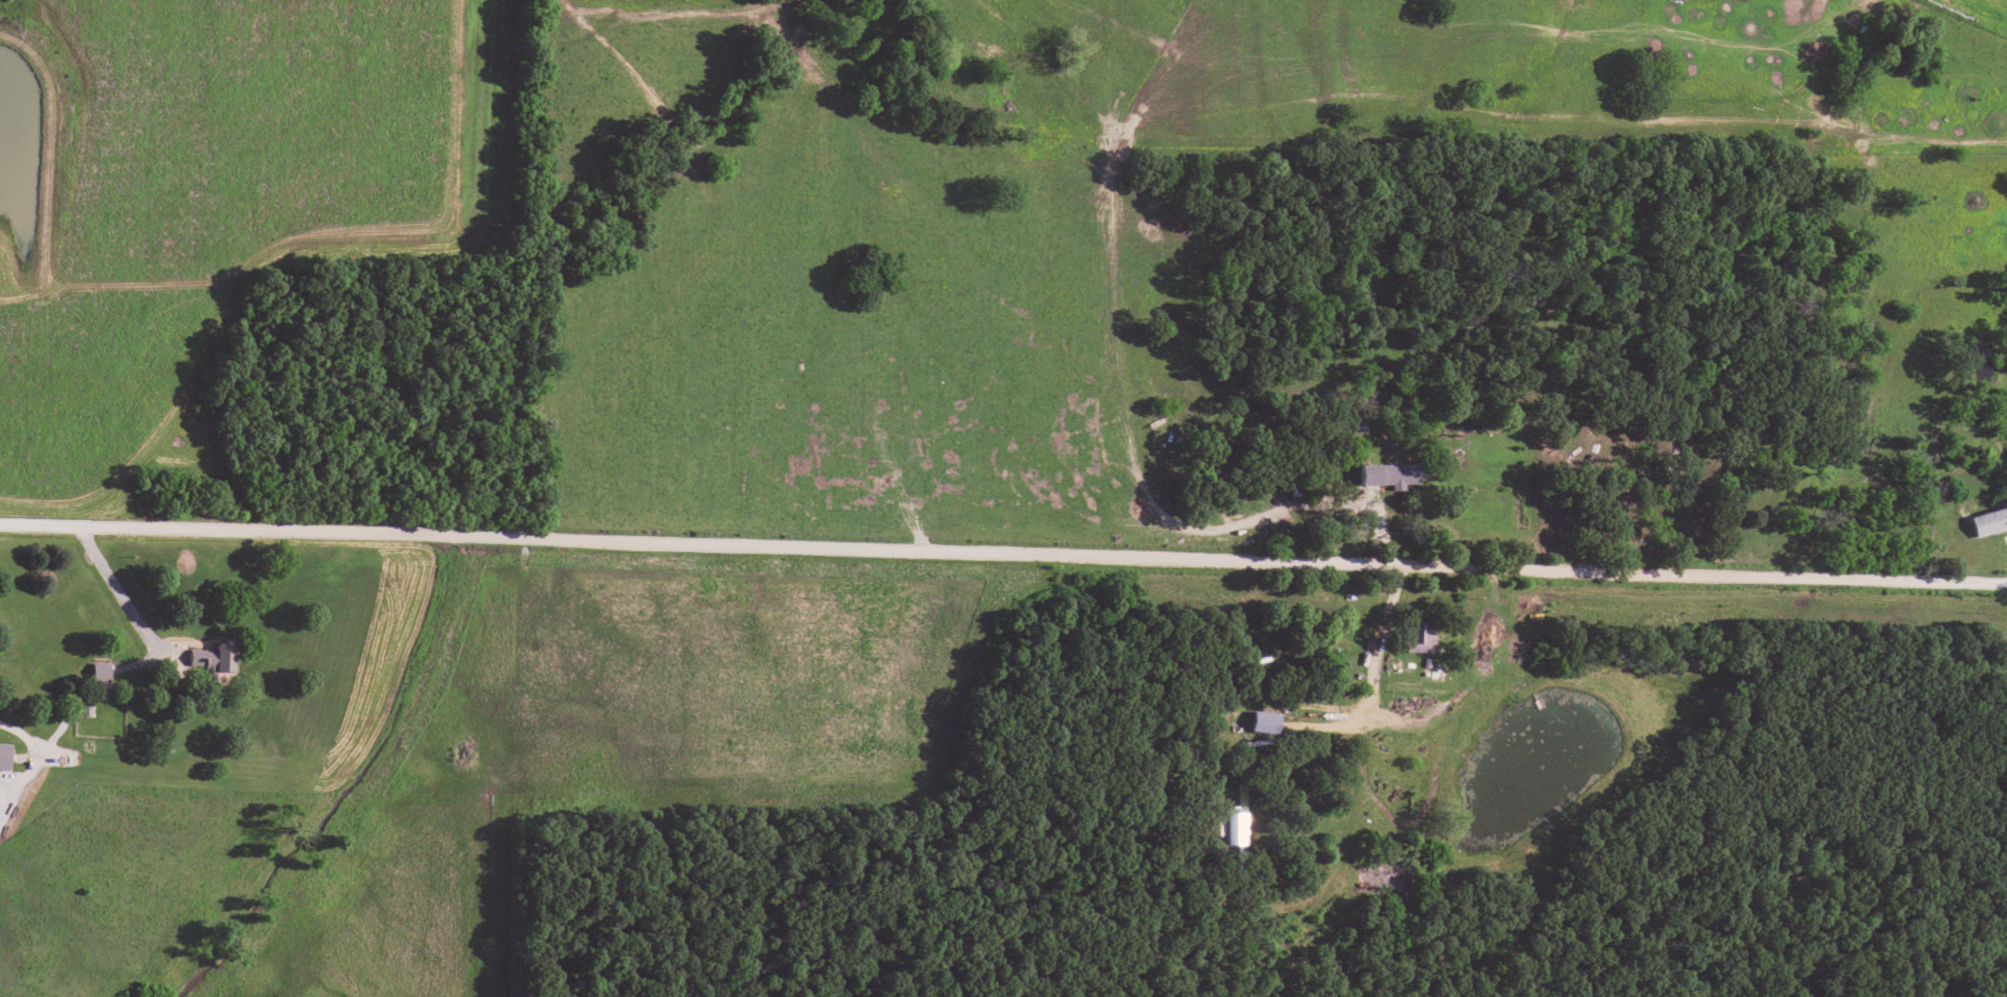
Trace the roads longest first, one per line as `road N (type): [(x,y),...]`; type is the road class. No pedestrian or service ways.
road 1 (residential): [(2006,580),(0,521)]
road 2 (track): [(2006,117),(1941,90),(1770,44),(1698,36),(1601,0)]

